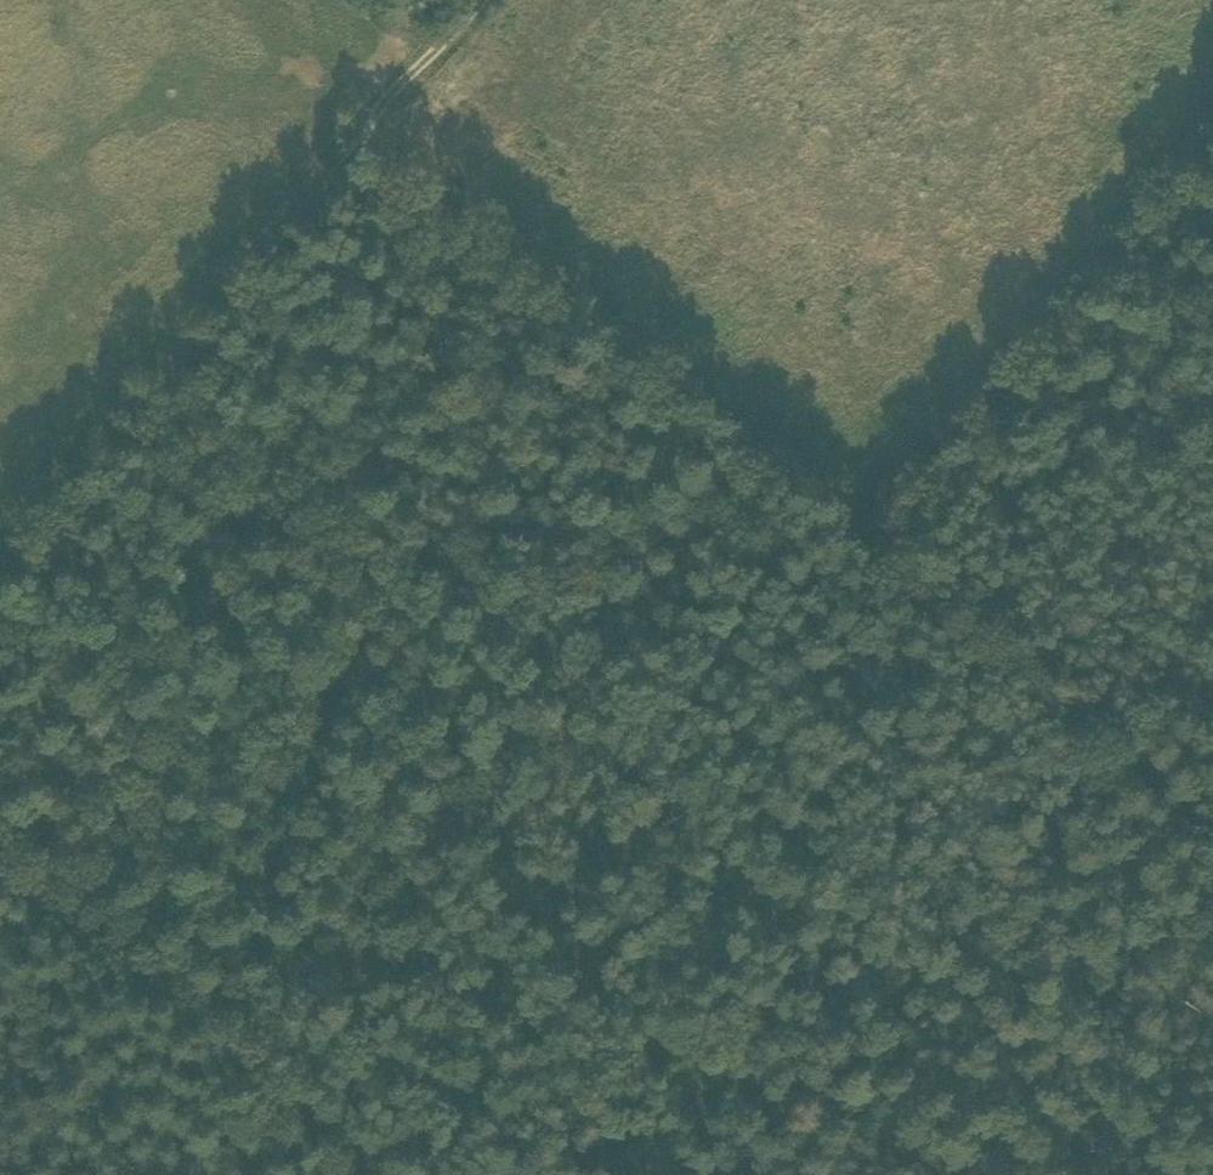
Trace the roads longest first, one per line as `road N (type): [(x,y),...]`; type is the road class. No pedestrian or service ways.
road 1 (track): [(0,550),(475,0)]
road 2 (track): [(856,511),(1212,116)]
road 3 (track): [(379,1174),(0,866)]
road 4 (track): [(856,511),(1212,819)]

